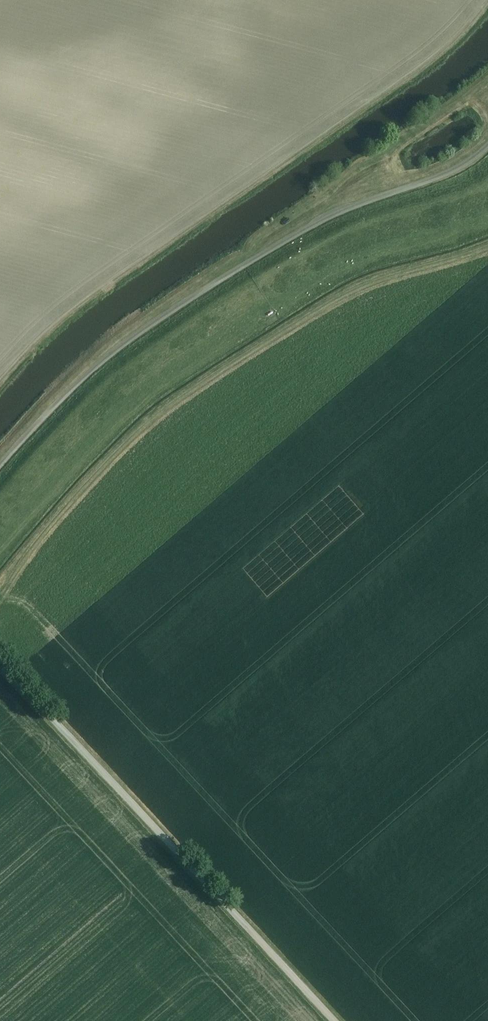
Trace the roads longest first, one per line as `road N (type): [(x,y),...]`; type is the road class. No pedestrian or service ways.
road 1 (track): [(487,245),(357,286),(185,392),(97,472),(21,562),(0,599)]
road 2 (unclassified): [(0,466),(78,381),(204,287),(341,209),(420,184),(487,143)]
road 3 (unclassified): [(336,1020),(0,659)]

